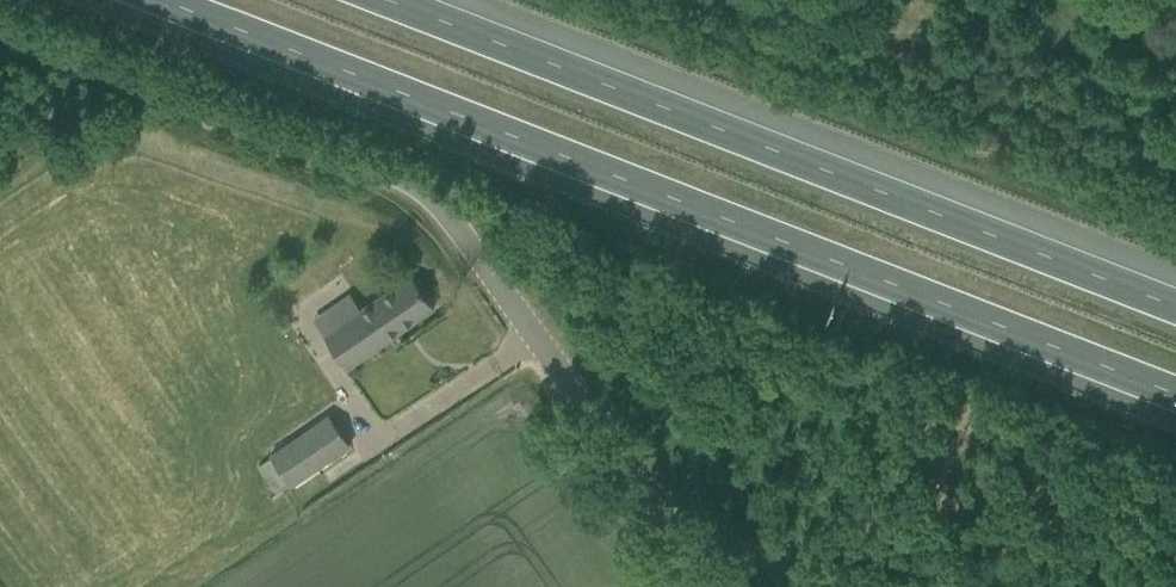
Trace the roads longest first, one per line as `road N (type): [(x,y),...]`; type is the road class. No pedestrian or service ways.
road 1 (motorway): [(155,0),(1175,398)]
road 2 (unclassified): [(721,586),(445,207),(0,29)]
road 3 (motorway): [(1175,292),(421,0)]

